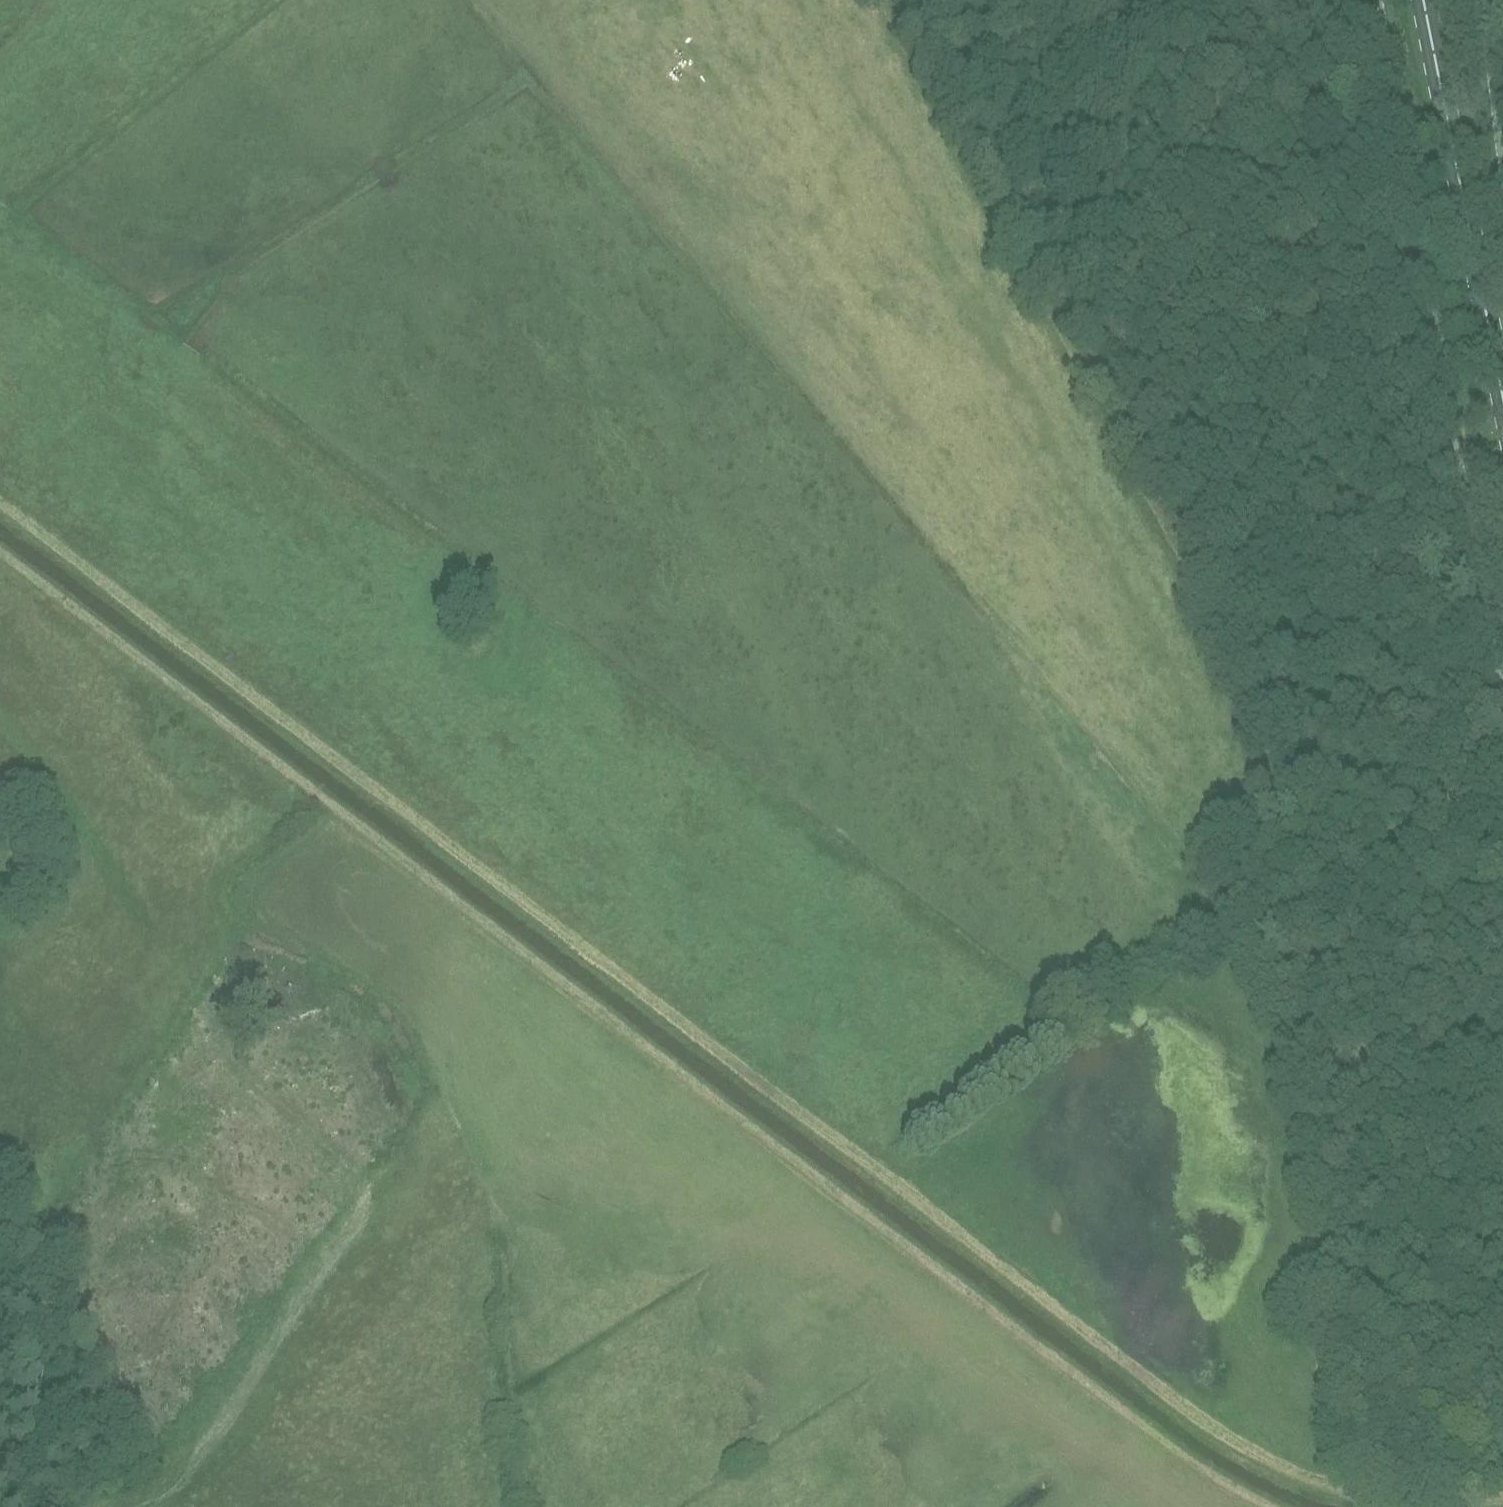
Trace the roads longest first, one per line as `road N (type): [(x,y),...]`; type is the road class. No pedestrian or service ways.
road 1 (primary): [(1502,379),(1426,0)]
road 2 (track): [(84,1506),(93,1389),(24,1220),(0,1188)]

